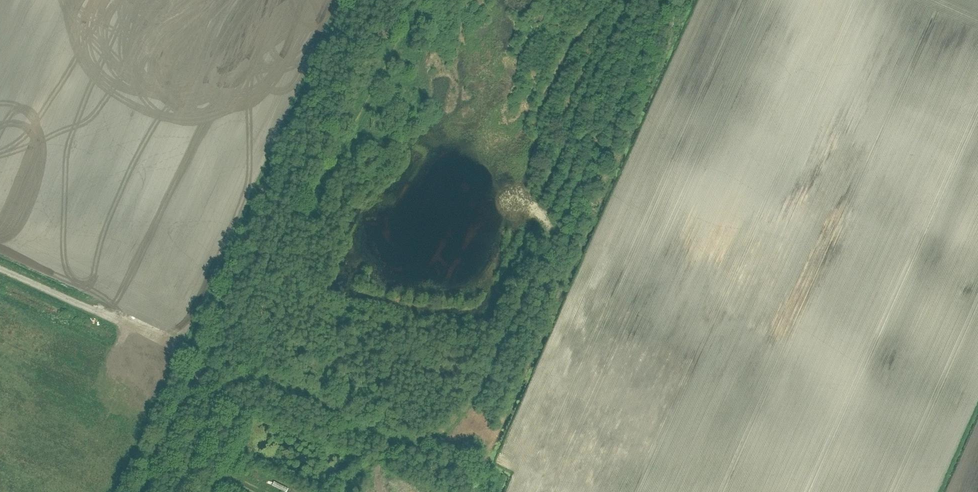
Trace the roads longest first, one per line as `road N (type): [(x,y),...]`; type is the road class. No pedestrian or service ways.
road 1 (unclassified): [(130,326),(0,268)]

